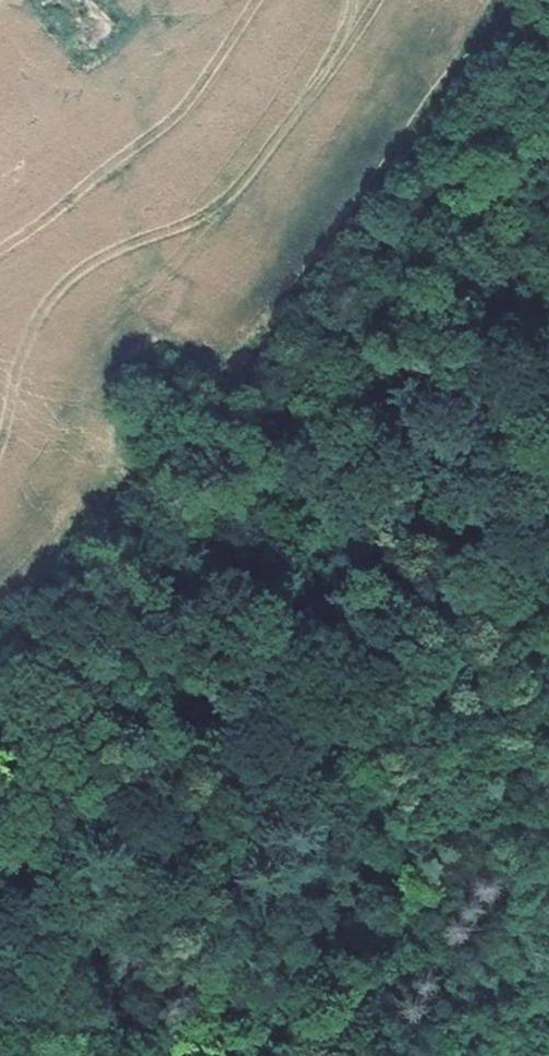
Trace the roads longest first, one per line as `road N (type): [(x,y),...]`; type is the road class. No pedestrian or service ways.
road 1 (track): [(0,634),(153,471),(473,87),(548,7)]

